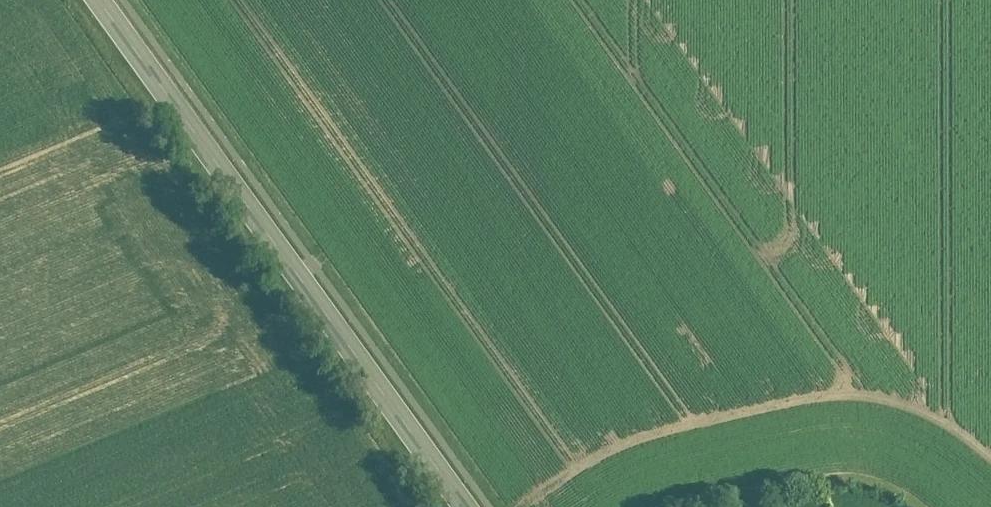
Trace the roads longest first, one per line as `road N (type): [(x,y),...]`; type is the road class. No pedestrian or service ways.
road 1 (tertiary): [(97,0),(461,506)]

